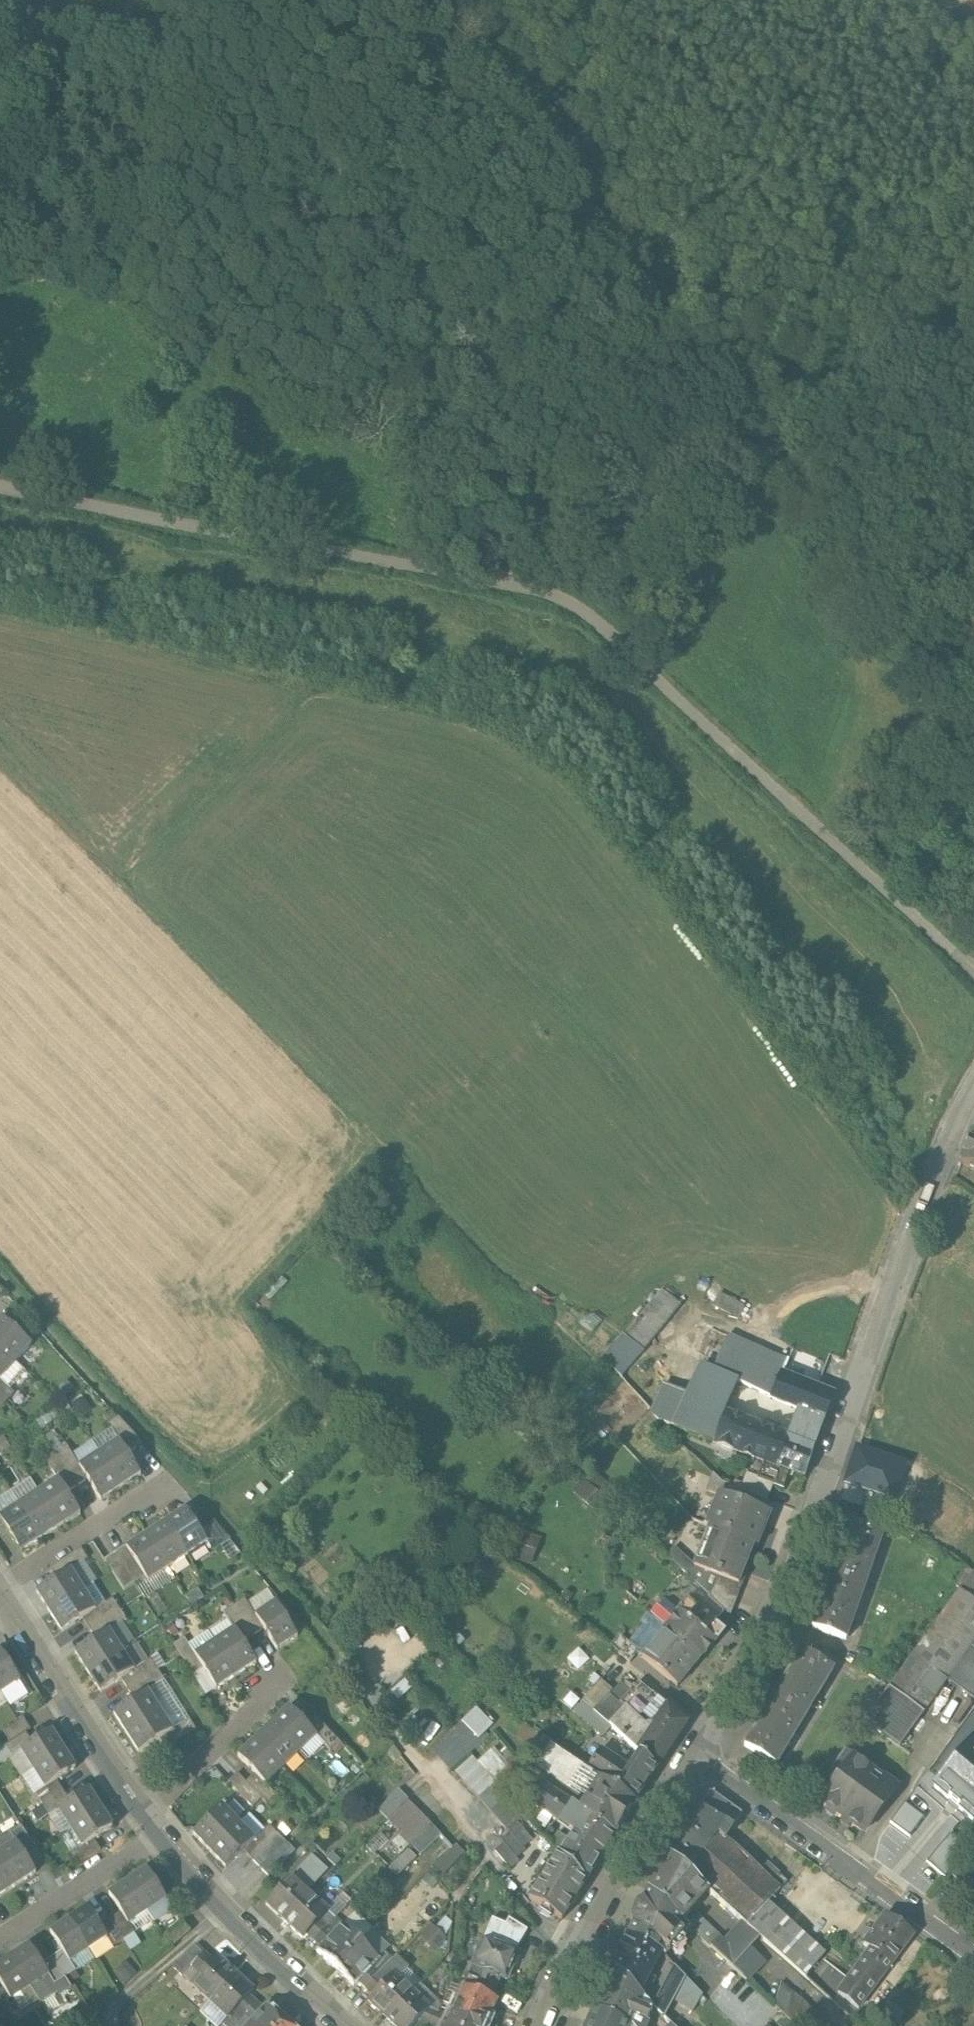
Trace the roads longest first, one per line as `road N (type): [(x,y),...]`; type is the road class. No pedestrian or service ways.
road 1 (unclassified): [(973,968),(605,624),(562,597),(0,487)]
road 2 (residential): [(689,1752),(773,1615),(867,1376),(928,1188),(973,1087)]
road 3 (residential): [(973,1951),(689,1752)]
road 4 (residential): [(542,2025),(663,1787),(689,1752)]
road 5 (residential): [(352,2025),(252,1935),(166,1832)]
road 6 (residential): [(149,1813),(19,1610)]
road 7 (residential): [(3,1585),(184,1480)]
road 8 (residential): [(0,1934),(166,1832)]
road 9 (residential): [(275,1690),(149,1813)]

